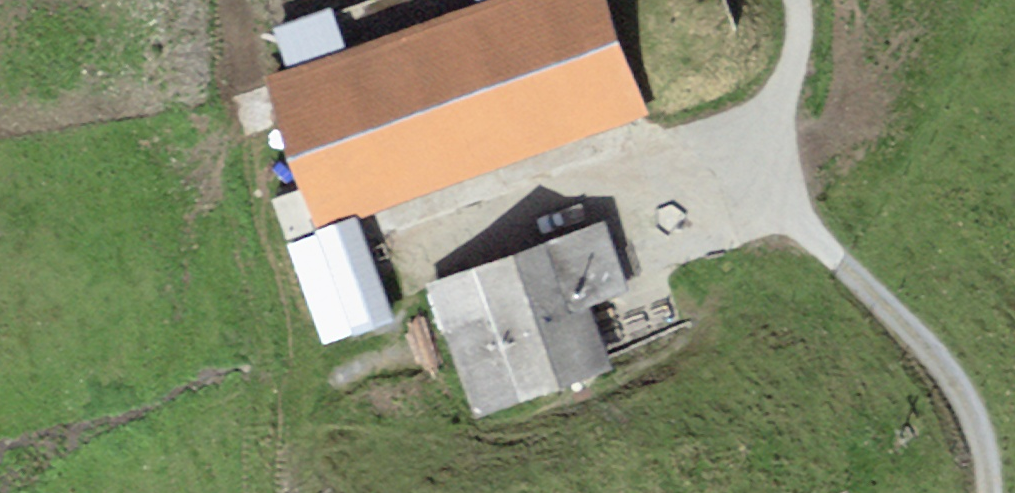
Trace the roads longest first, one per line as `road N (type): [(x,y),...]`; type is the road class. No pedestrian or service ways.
road 1 (track): [(798,0),(783,161),(800,213),(960,381),(985,447),(989,492)]
road 2 (track): [(783,161),(683,167),(407,254)]

